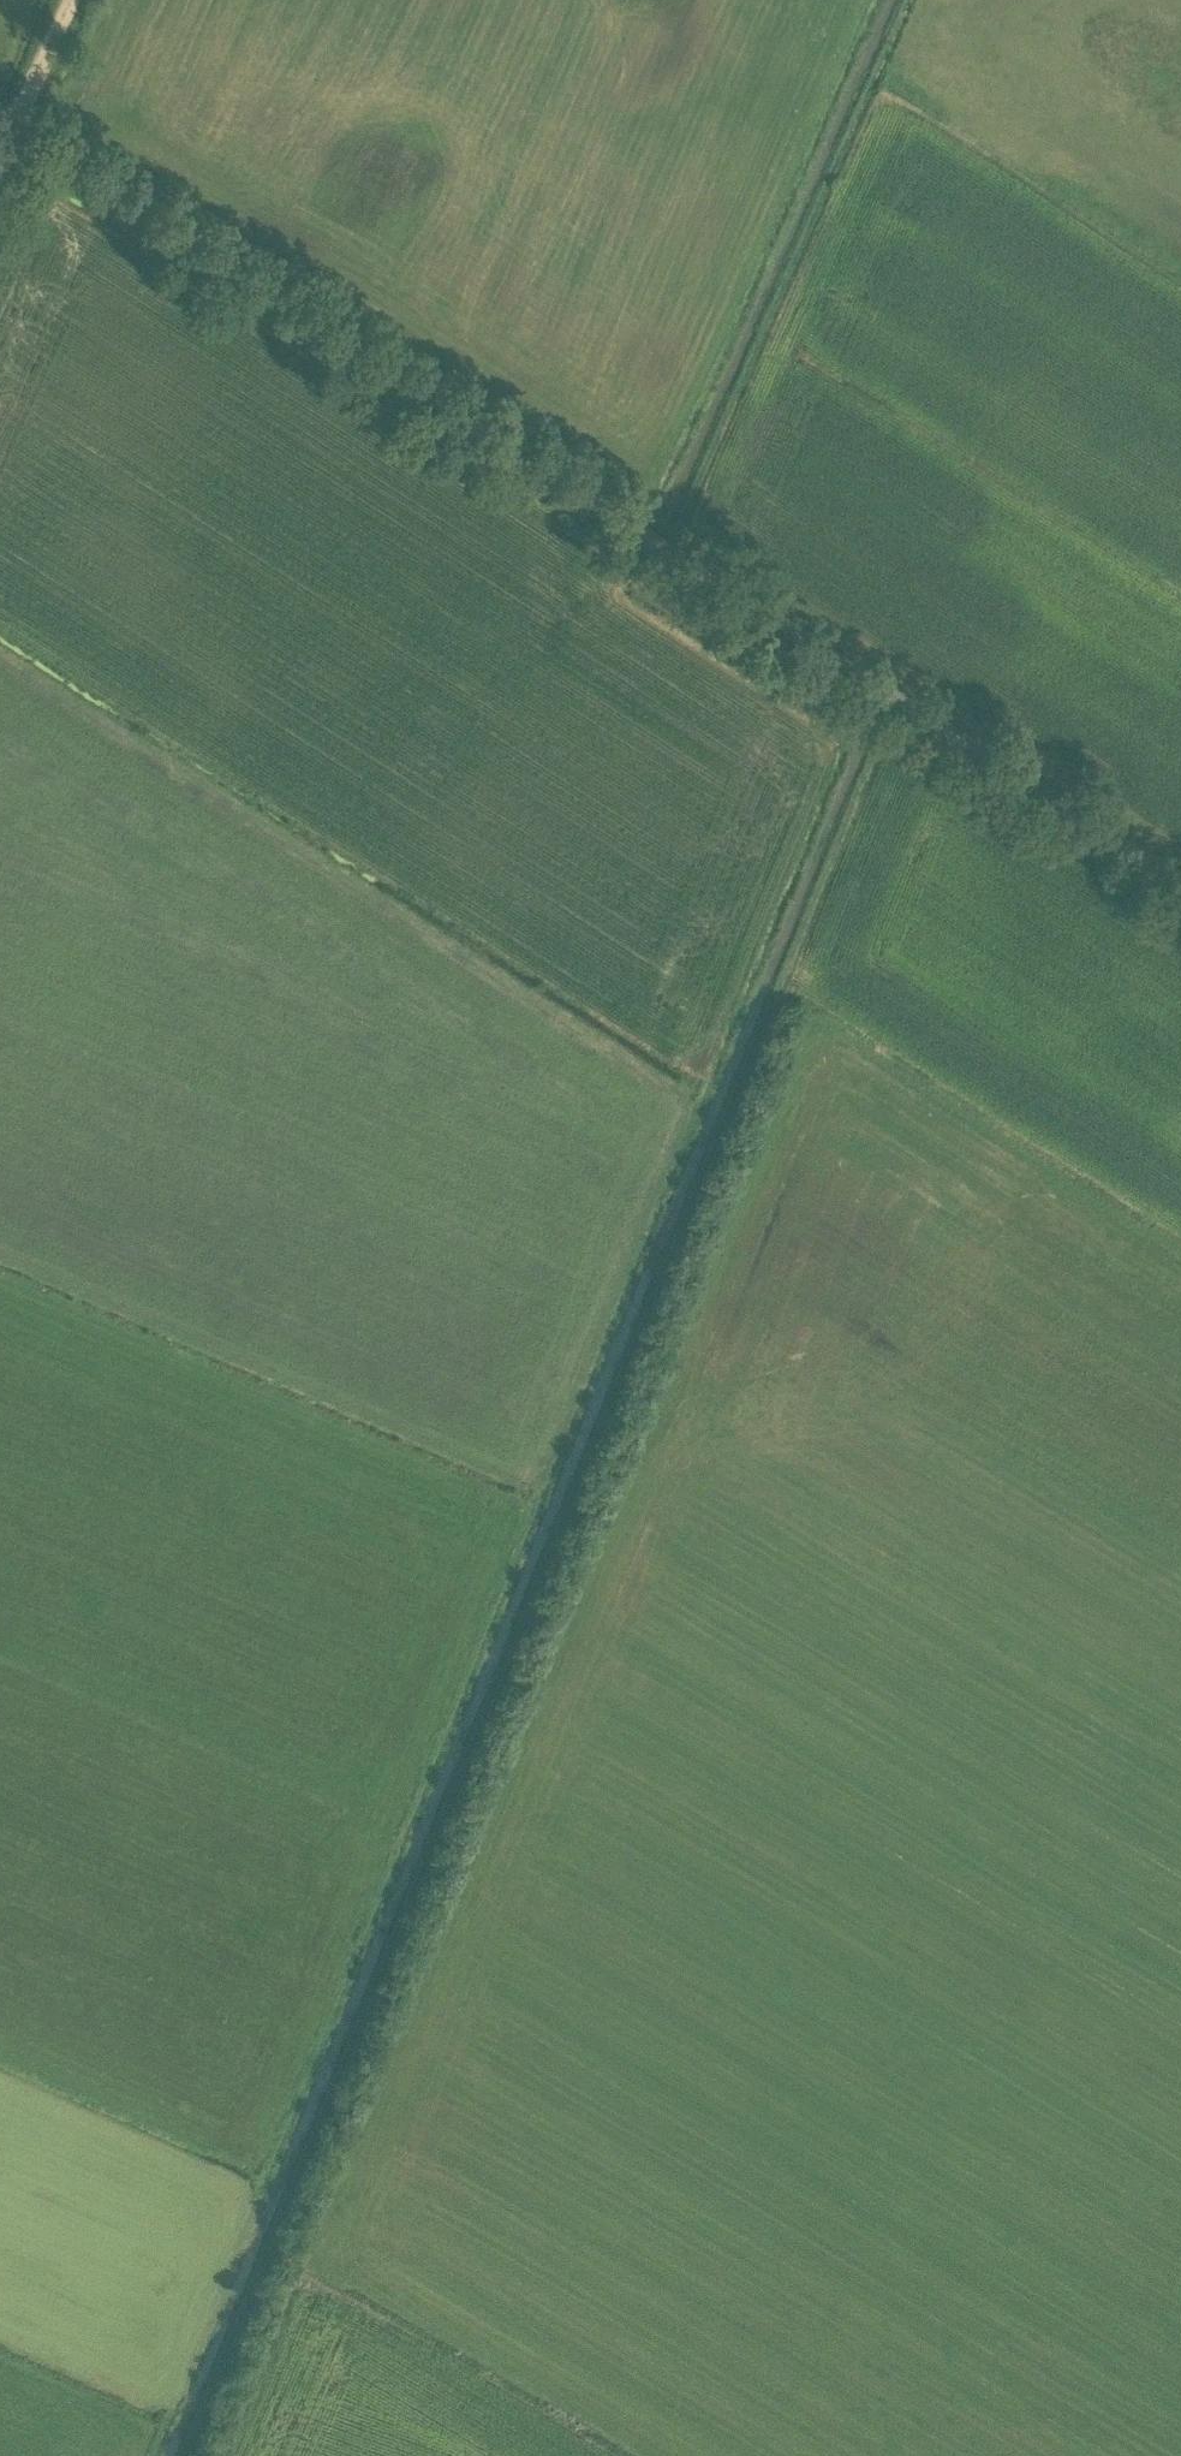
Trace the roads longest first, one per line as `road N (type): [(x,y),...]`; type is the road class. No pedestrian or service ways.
road 1 (unclassified): [(1180,880),(23,127)]
road 2 (track): [(80,0),(23,127)]

